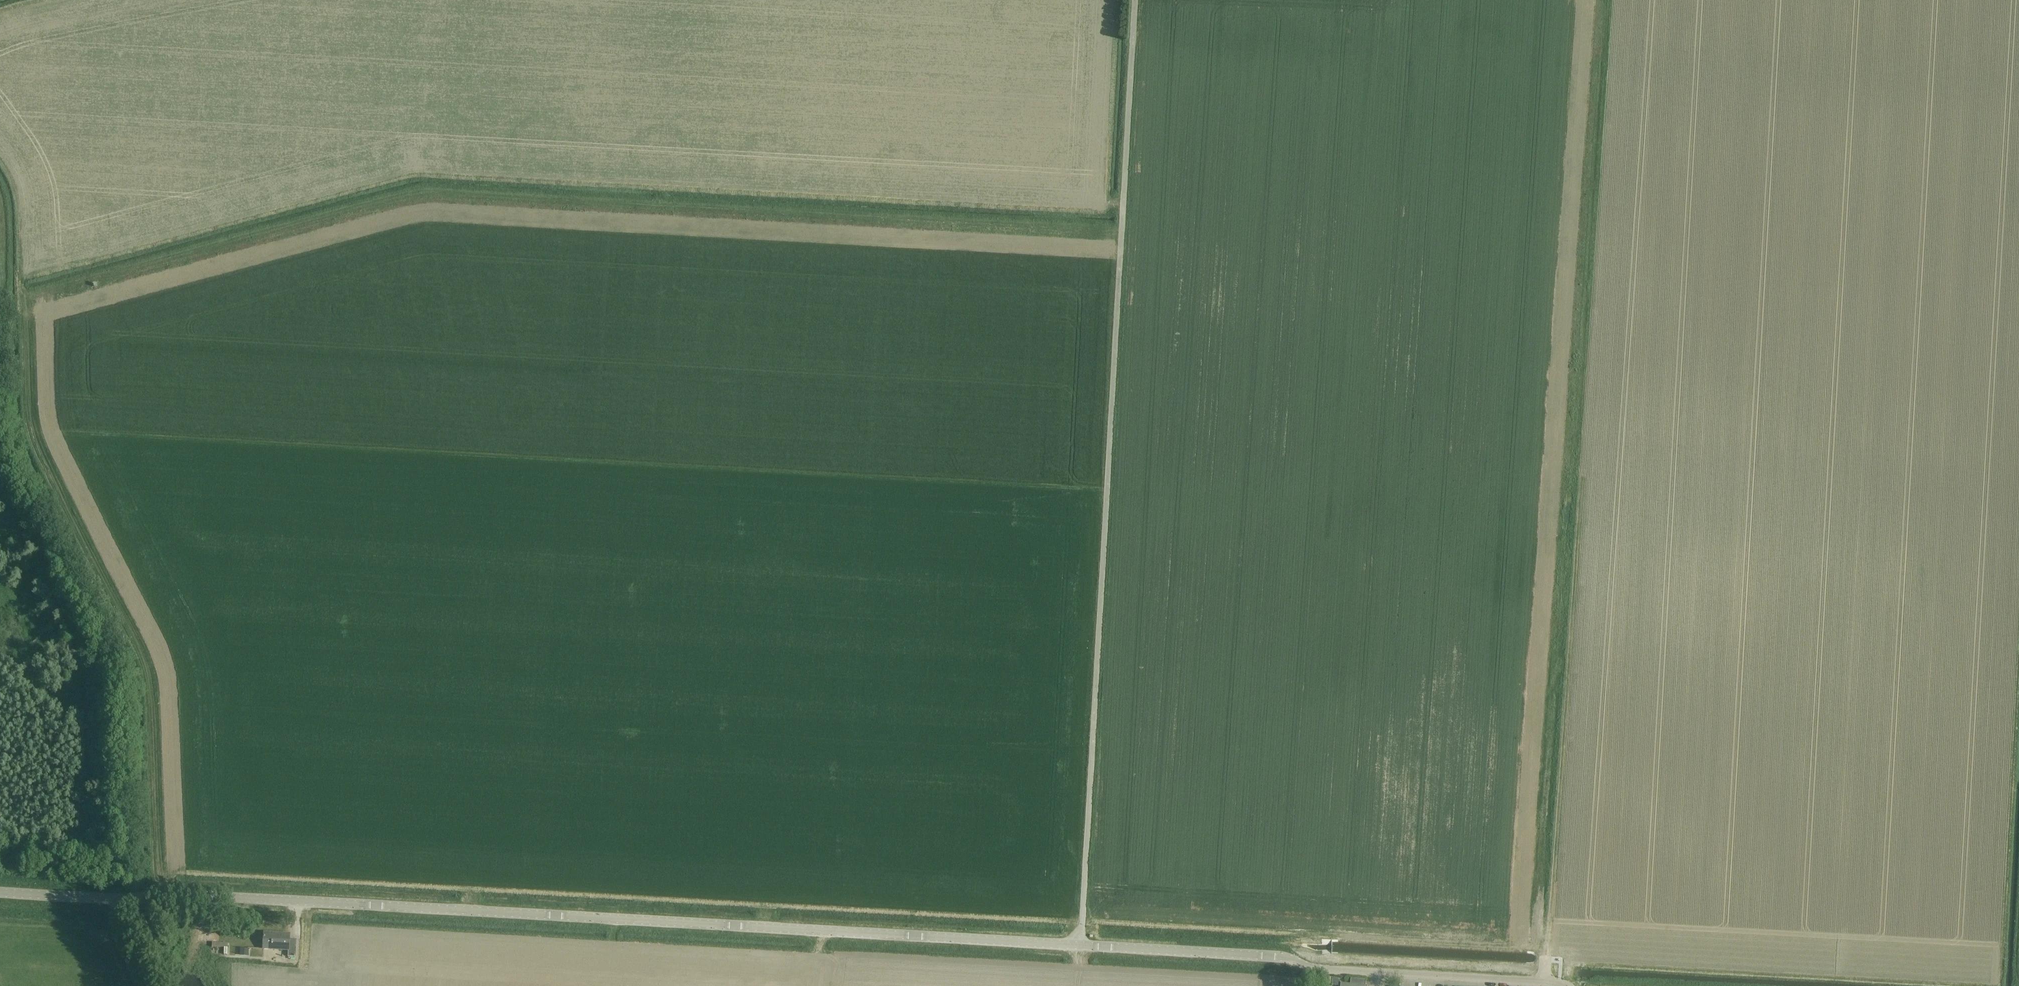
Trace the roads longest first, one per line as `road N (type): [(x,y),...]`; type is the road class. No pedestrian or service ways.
road 1 (unclassified): [(0,892),(190,895),(1266,956),(1383,974)]
road 2 (unclassified): [(1437,977),(1558,985)]

